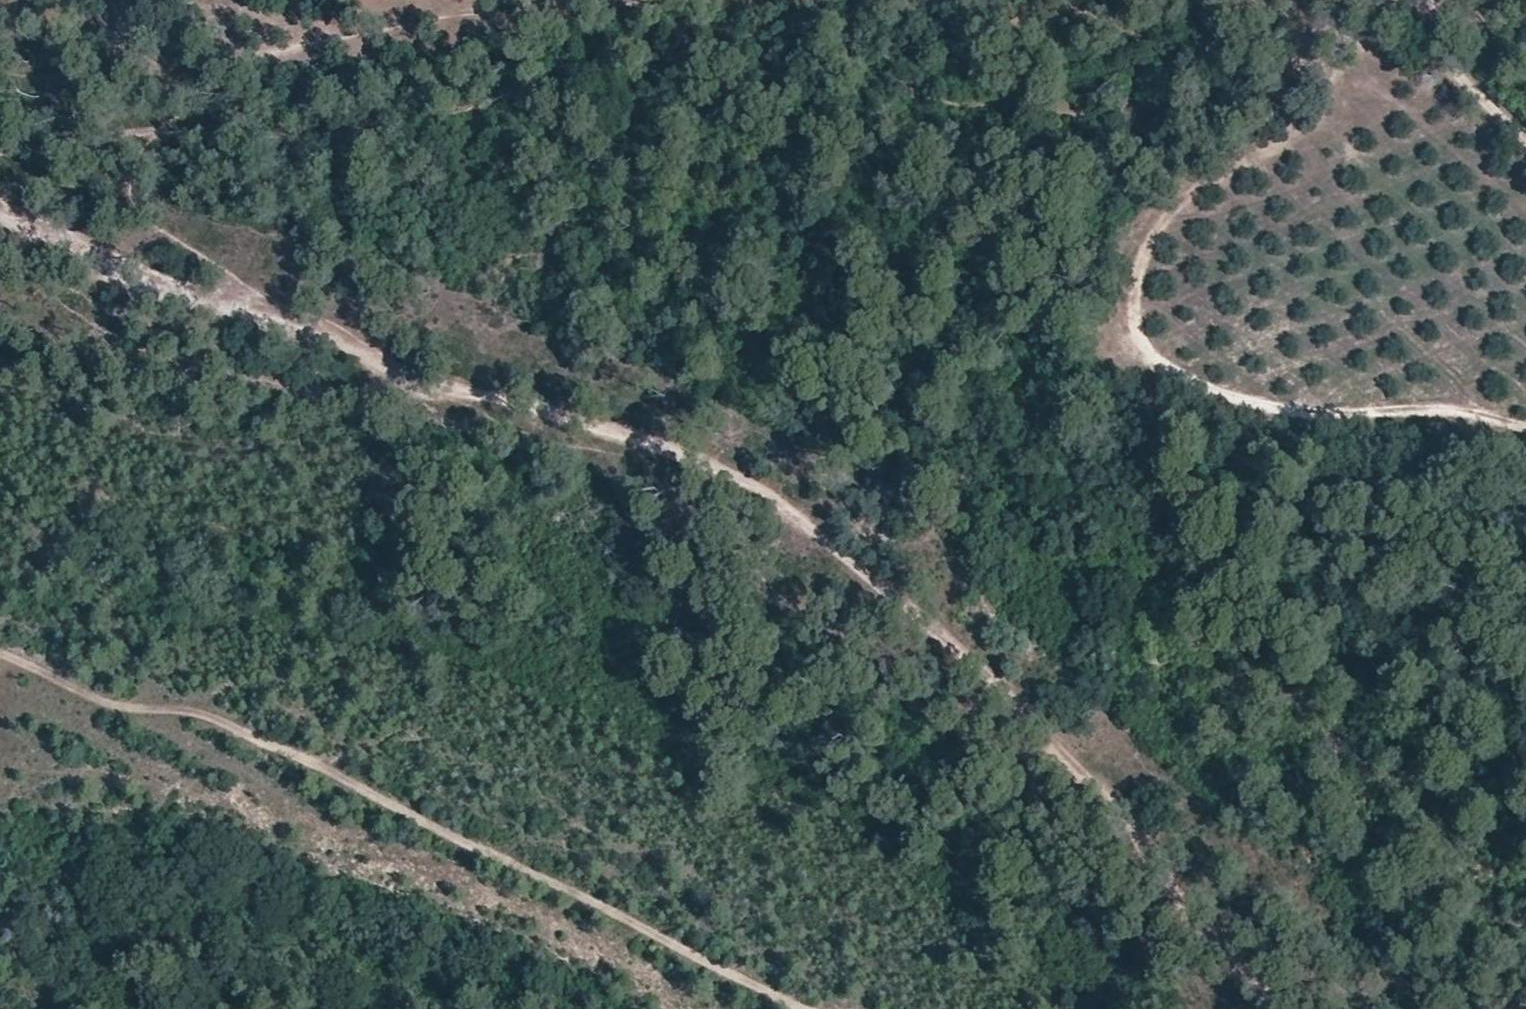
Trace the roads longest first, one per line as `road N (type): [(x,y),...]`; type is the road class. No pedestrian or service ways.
road 1 (track): [(0,205),(124,284),(290,315),(406,366),(685,458),(823,539),(980,668),(1269,1008)]
road 2 (track): [(807,1008),(187,710),(93,702),(0,654)]
road 3 (track): [(1525,128),(1381,0)]

